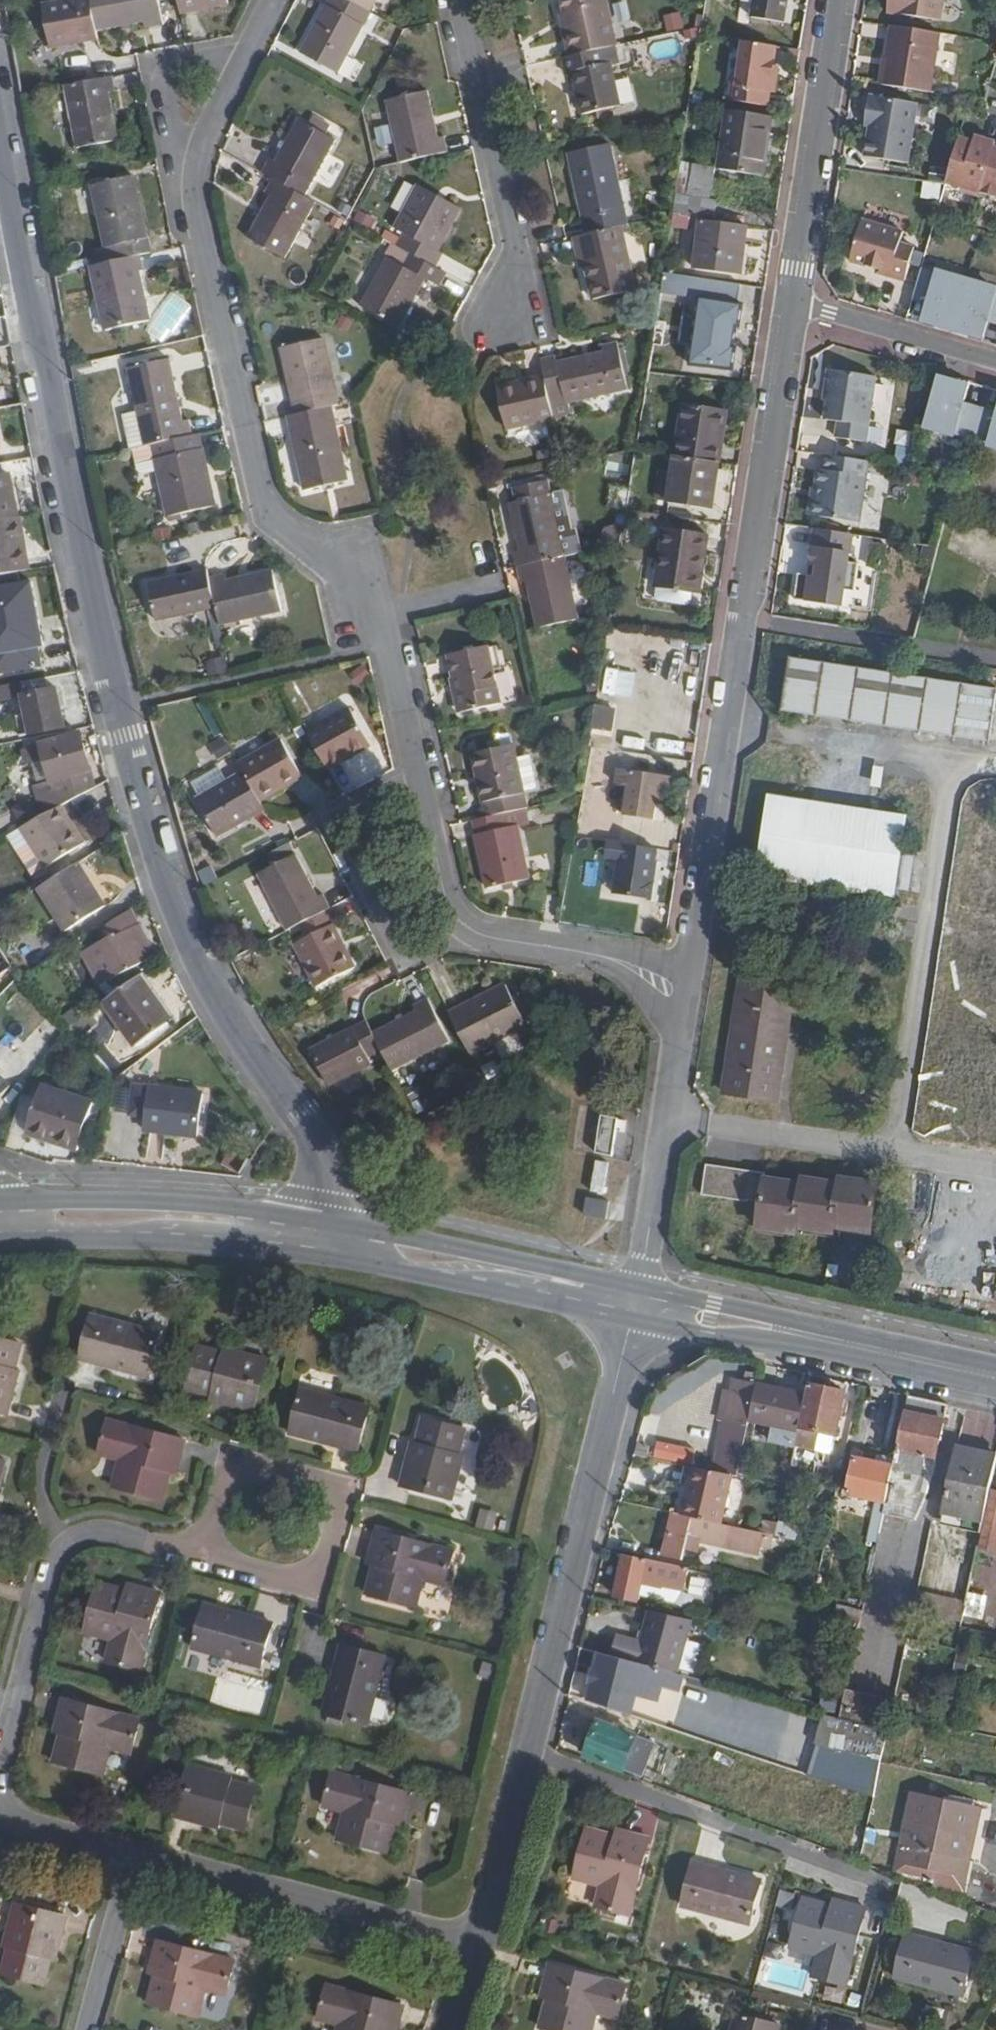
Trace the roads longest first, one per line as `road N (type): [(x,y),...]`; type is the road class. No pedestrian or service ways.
road 1 (residential): [(687,970),(490,938),(451,913),(379,612),(264,519),(191,194),(200,148),(275,0)]
road 2 (residential): [(0,154),(101,639),(160,868),(206,977),(328,1156),(335,1224)]
road 3 (unclassified): [(792,304),(687,970)]
road 4 (residential): [(528,1750),(631,1320)]
road 5 (residential): [(886,1887),(528,1750)]
road 6 (secondary): [(631,1320),(995,1394)]
road 7 (secondary): [(995,1364),(637,1288)]
road 8 (residential): [(136,1855),(476,1950)]
road 9 (residential): [(202,1555),(293,1579),(311,1576),(334,1543),(332,1488),(274,1470),(244,1474),(217,1502)]
road 10 (secondary): [(335,1224),(193,1205),(0,1201)]
road 11 (secondary): [(0,1242),(204,1244),(330,1260)]
road 12 (residential): [(457,0),(513,252),(505,316)]
road 13 (unclassified): [(687,970),(637,1288)]
road 14 (secondary): [(637,1288),(335,1224)]
road 15 (unclassified): [(841,0),(792,304)]
road 16 (secondary): [(330,1260),(631,1320)]
road 17 (residential): [(65,1540),(47,1567),(0,1758)]
road 18 (residential): [(995,361),(792,304)]
road 19 (residential): [(476,1950),(528,1750)]
road 20 (residential): [(91,2029),(136,1855)]
road 21 (residential): [(63,1389),(42,1490),(65,1540)]
road 22 (residential): [(0,1816),(136,1855)]
road 23 (residential): [(202,1555),(98,1530),(65,1540)]

